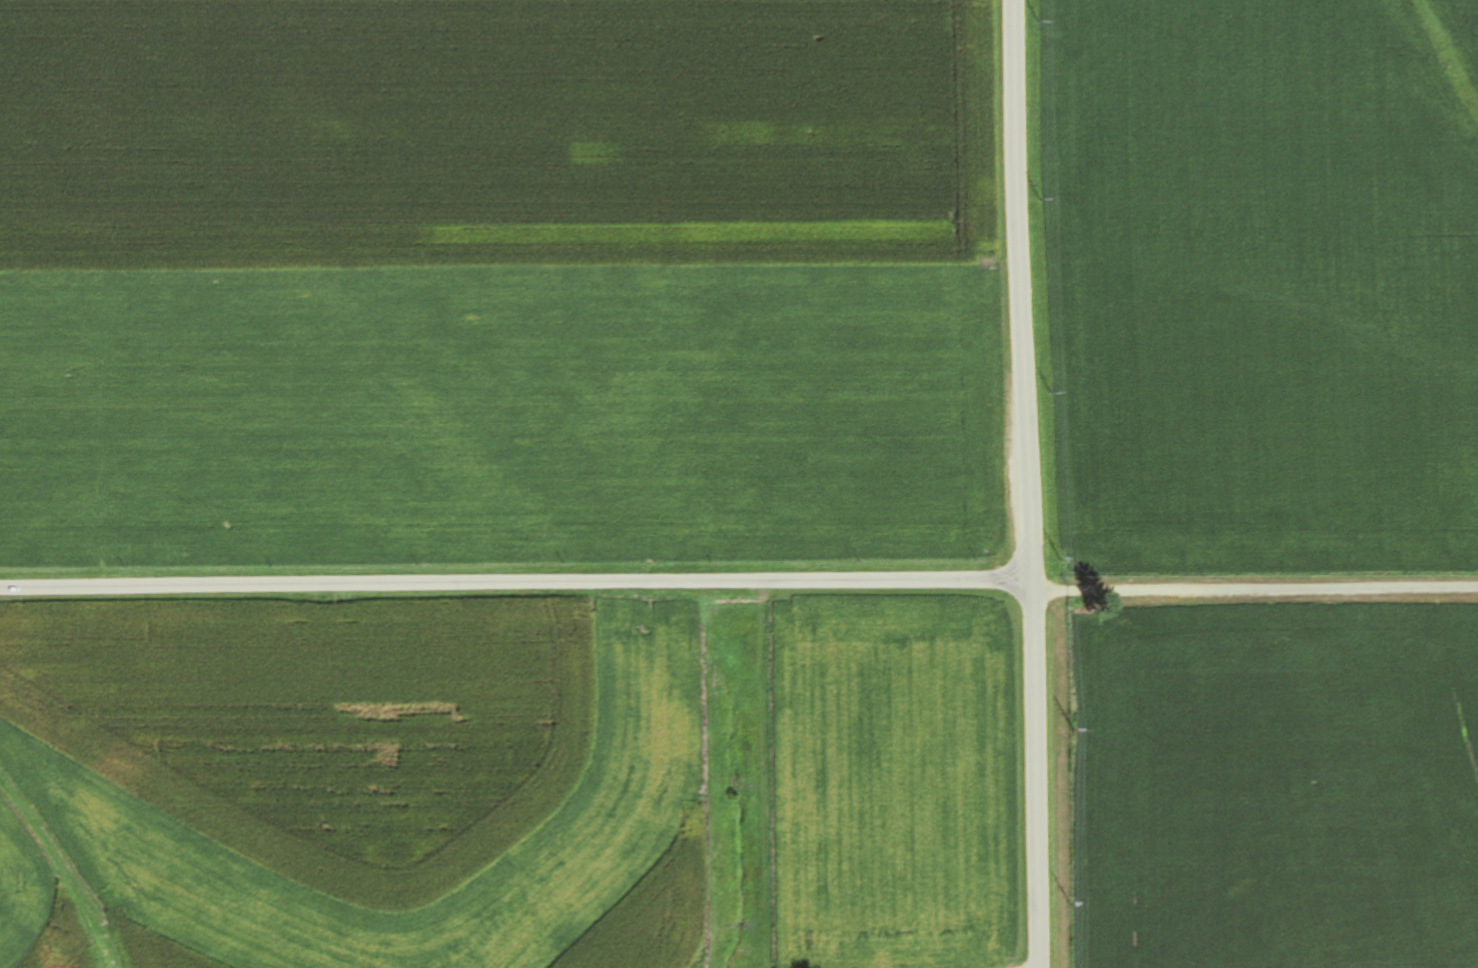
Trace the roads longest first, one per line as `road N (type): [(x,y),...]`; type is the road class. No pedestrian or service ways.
road 1 (residential): [(0,588),(1032,581)]
road 2 (secondary): [(1038,967),(1013,0)]
road 3 (residential): [(1032,593),(1477,589)]

